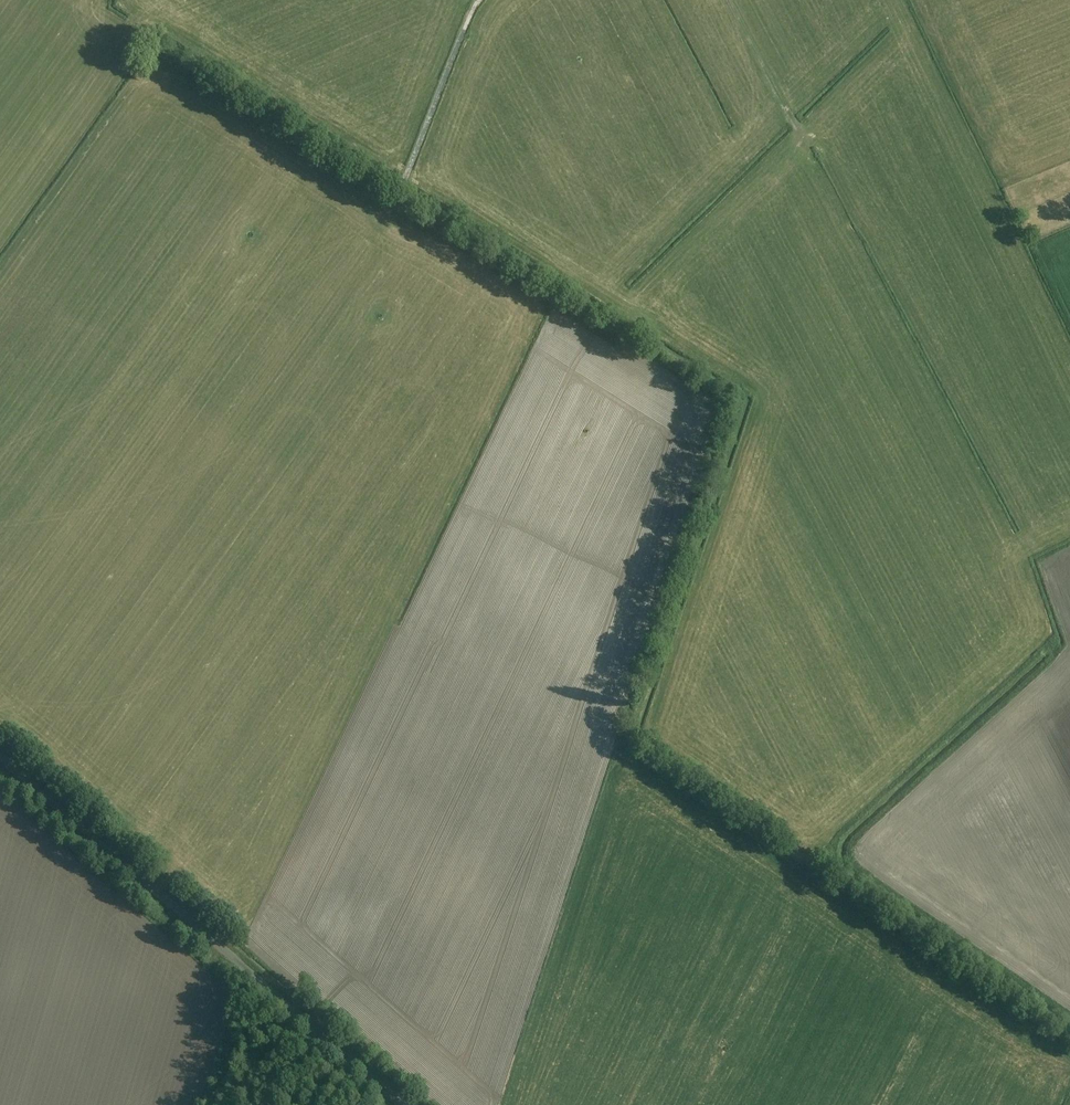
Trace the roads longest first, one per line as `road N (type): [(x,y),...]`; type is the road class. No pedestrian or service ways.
road 1 (unclassified): [(401,1104),(0,755)]
road 2 (track): [(478,0),(396,198)]

